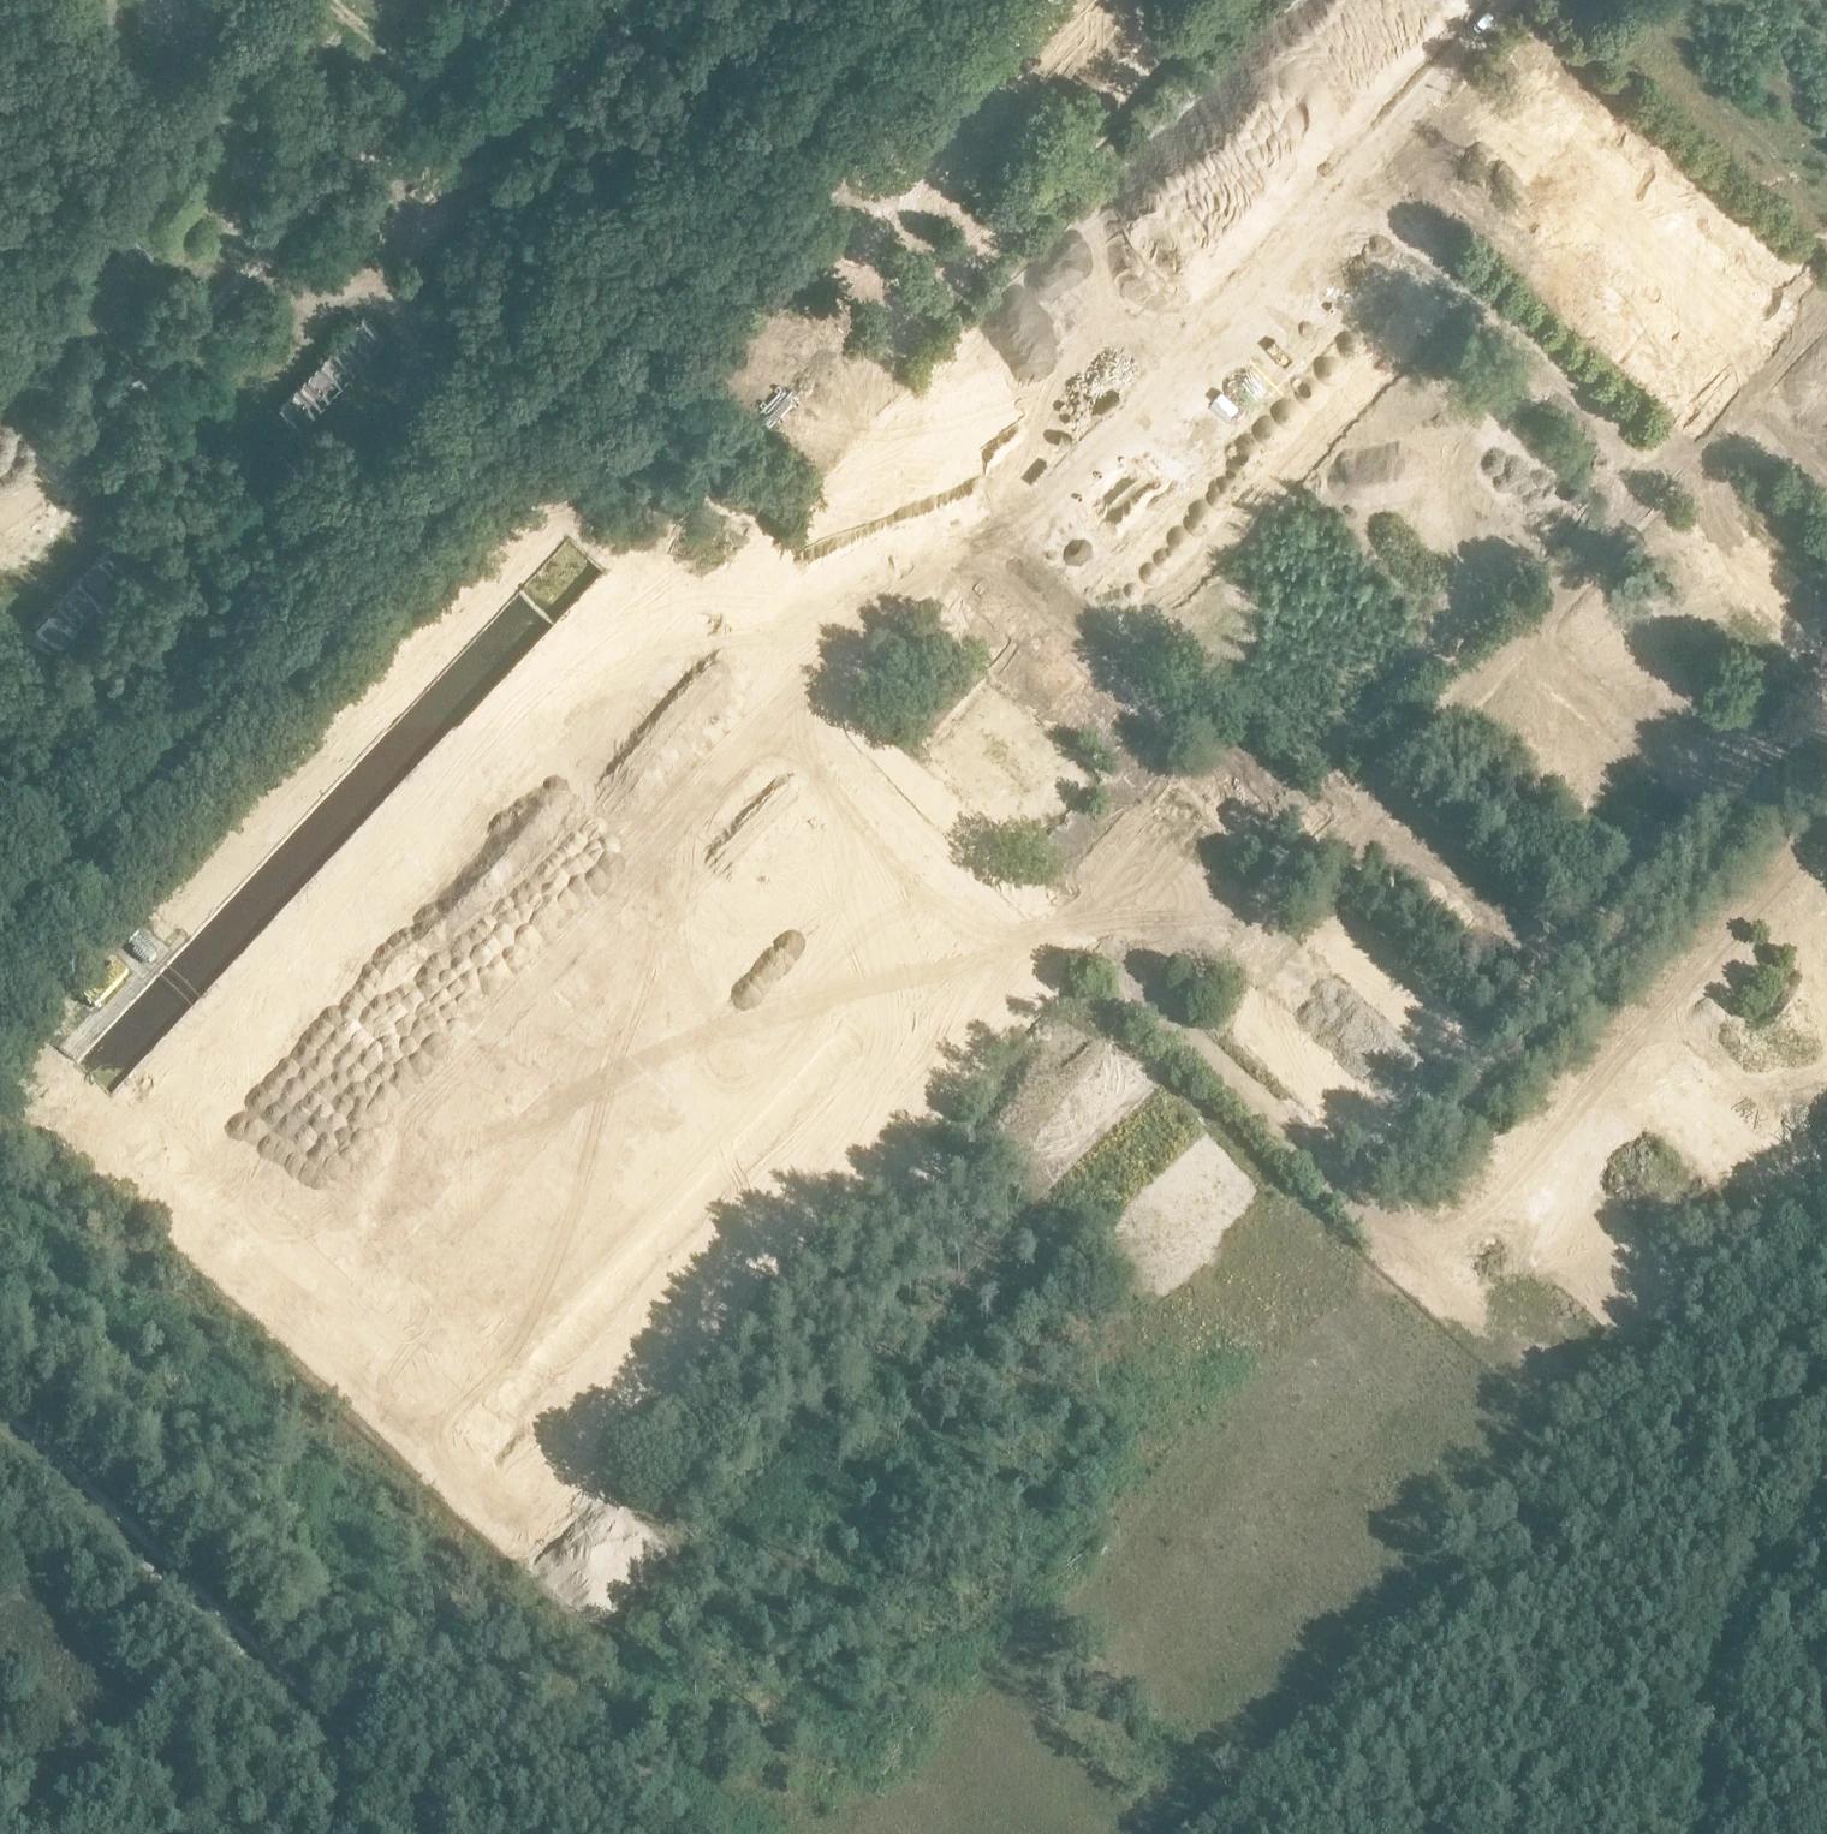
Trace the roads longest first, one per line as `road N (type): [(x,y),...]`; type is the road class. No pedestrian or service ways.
road 1 (track): [(0,948),(879,0)]
road 2 (unknown): [(763,1370),(572,1166),(527,1002),(259,246)]
road 3 (unknown): [(805,287),(1358,802)]
road 4 (unknown): [(585,526),(1101,1025)]
road 5 (unknown): [(527,1002),(1016,486)]
road 6 (track): [(1697,1833),(1733,1622)]

